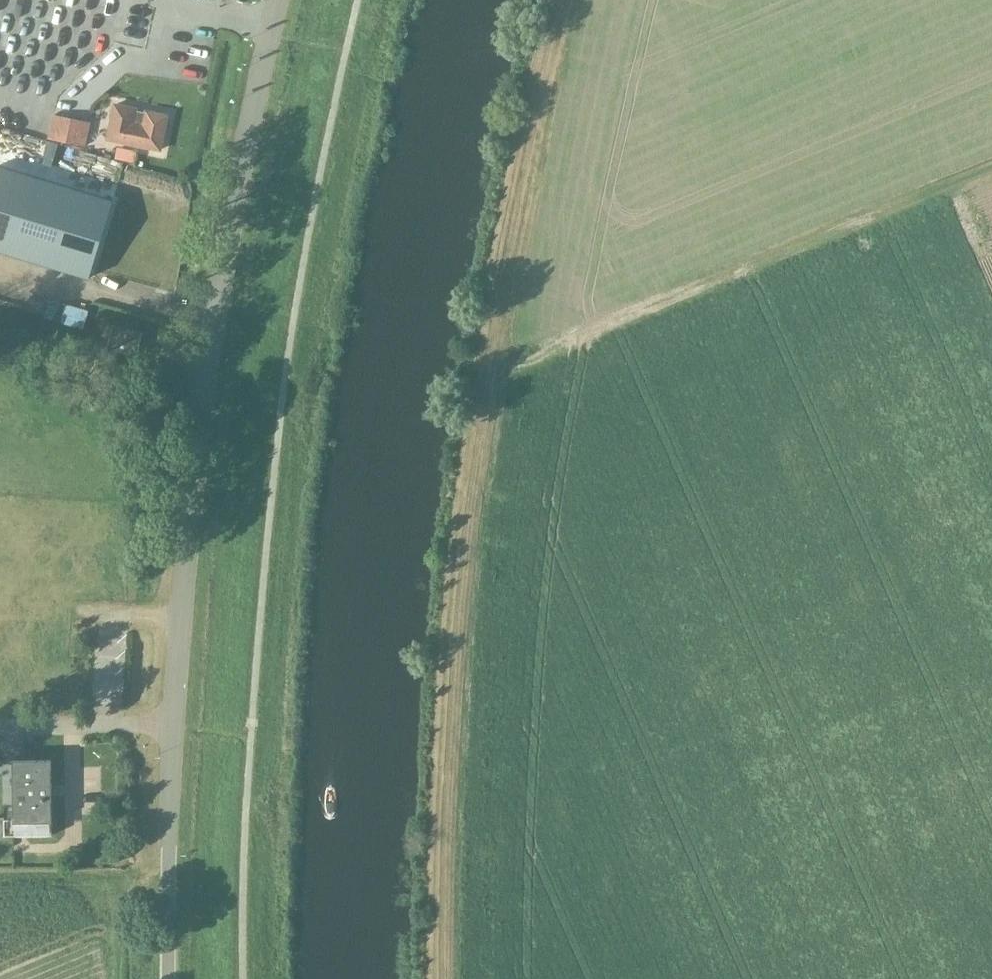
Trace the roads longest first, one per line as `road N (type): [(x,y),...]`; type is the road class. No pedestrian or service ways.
road 1 (unclassified): [(168,978),(174,699),(194,473),(219,295),(276,0)]

